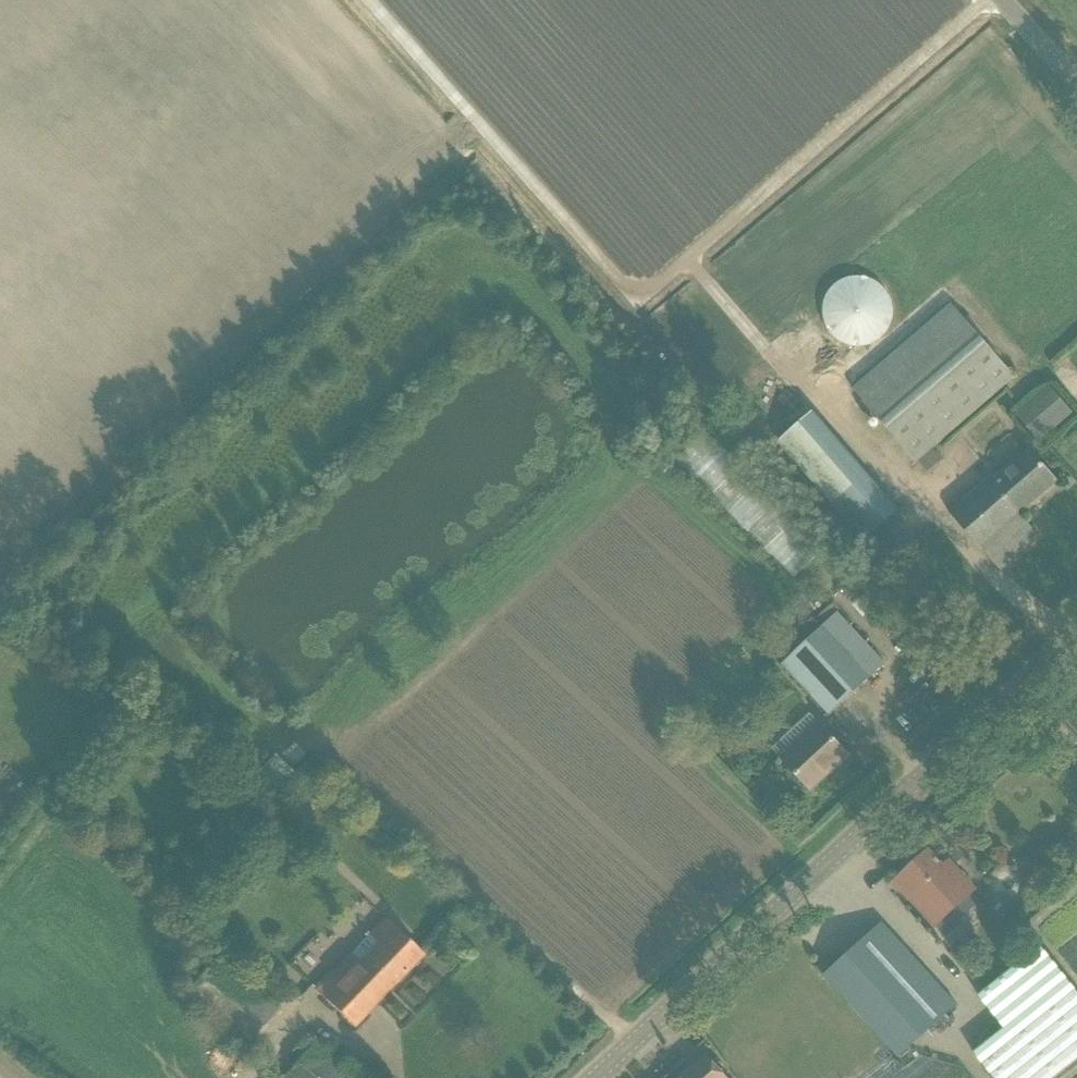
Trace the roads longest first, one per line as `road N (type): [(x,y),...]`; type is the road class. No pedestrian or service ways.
road 1 (tertiary): [(600,1077),(1076,642)]
road 2 (unclassified): [(1076,89),(996,0)]

